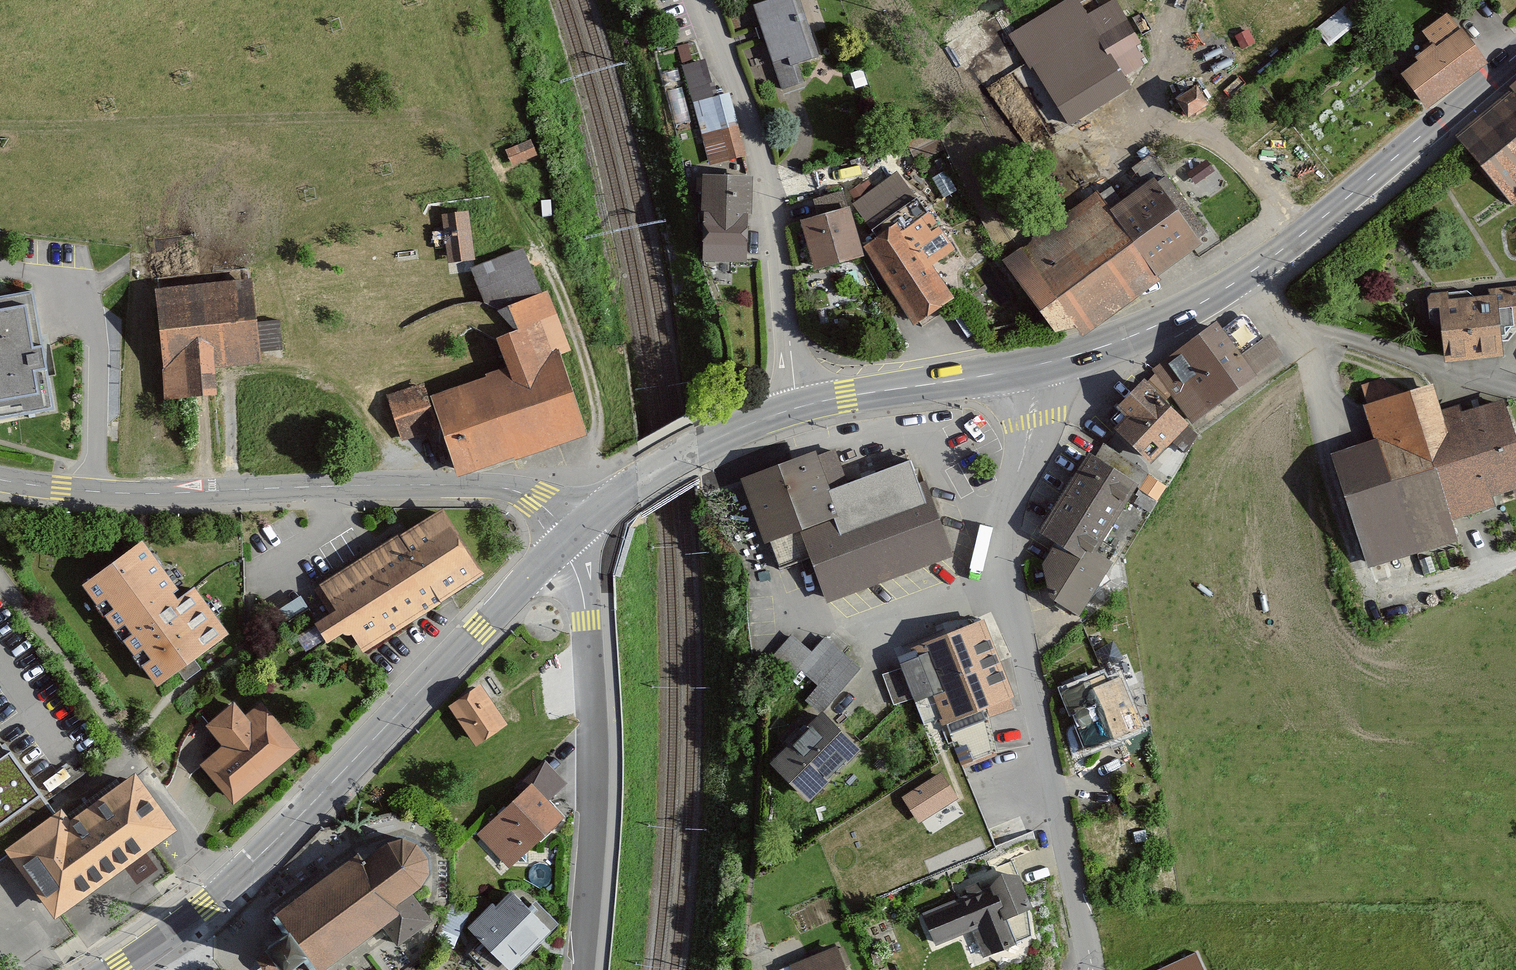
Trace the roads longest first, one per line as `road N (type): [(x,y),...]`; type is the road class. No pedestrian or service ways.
road 1 (residential): [(1033,366),(1033,422),(1007,514),(1005,580),(1089,969)]
road 2 (tertiary): [(0,480),(146,494),(500,486),(545,502),(568,537)]
road 3 (secondary): [(166,936),(232,882),(568,537)]
road 4 (residential): [(580,969),(593,725),(584,583),(568,537)]
road 5 (residential): [(698,0),(760,176),(797,408)]
road 6 (track): [(593,515),(576,466),(596,436),(596,395),(539,242),(483,140)]
road 7 (secondary): [(1242,278),(1515,56)]
road 8 (secondary): [(568,537),(611,500),(700,446),(797,408)]
road 9 (secondary): [(797,408),(1033,366)]
road 10 (secondary): [(1033,366),(1136,335),(1242,278)]
road 11 (residential): [(1296,326),(1515,389)]
road 12 (residential): [(1515,553),(1394,605)]

